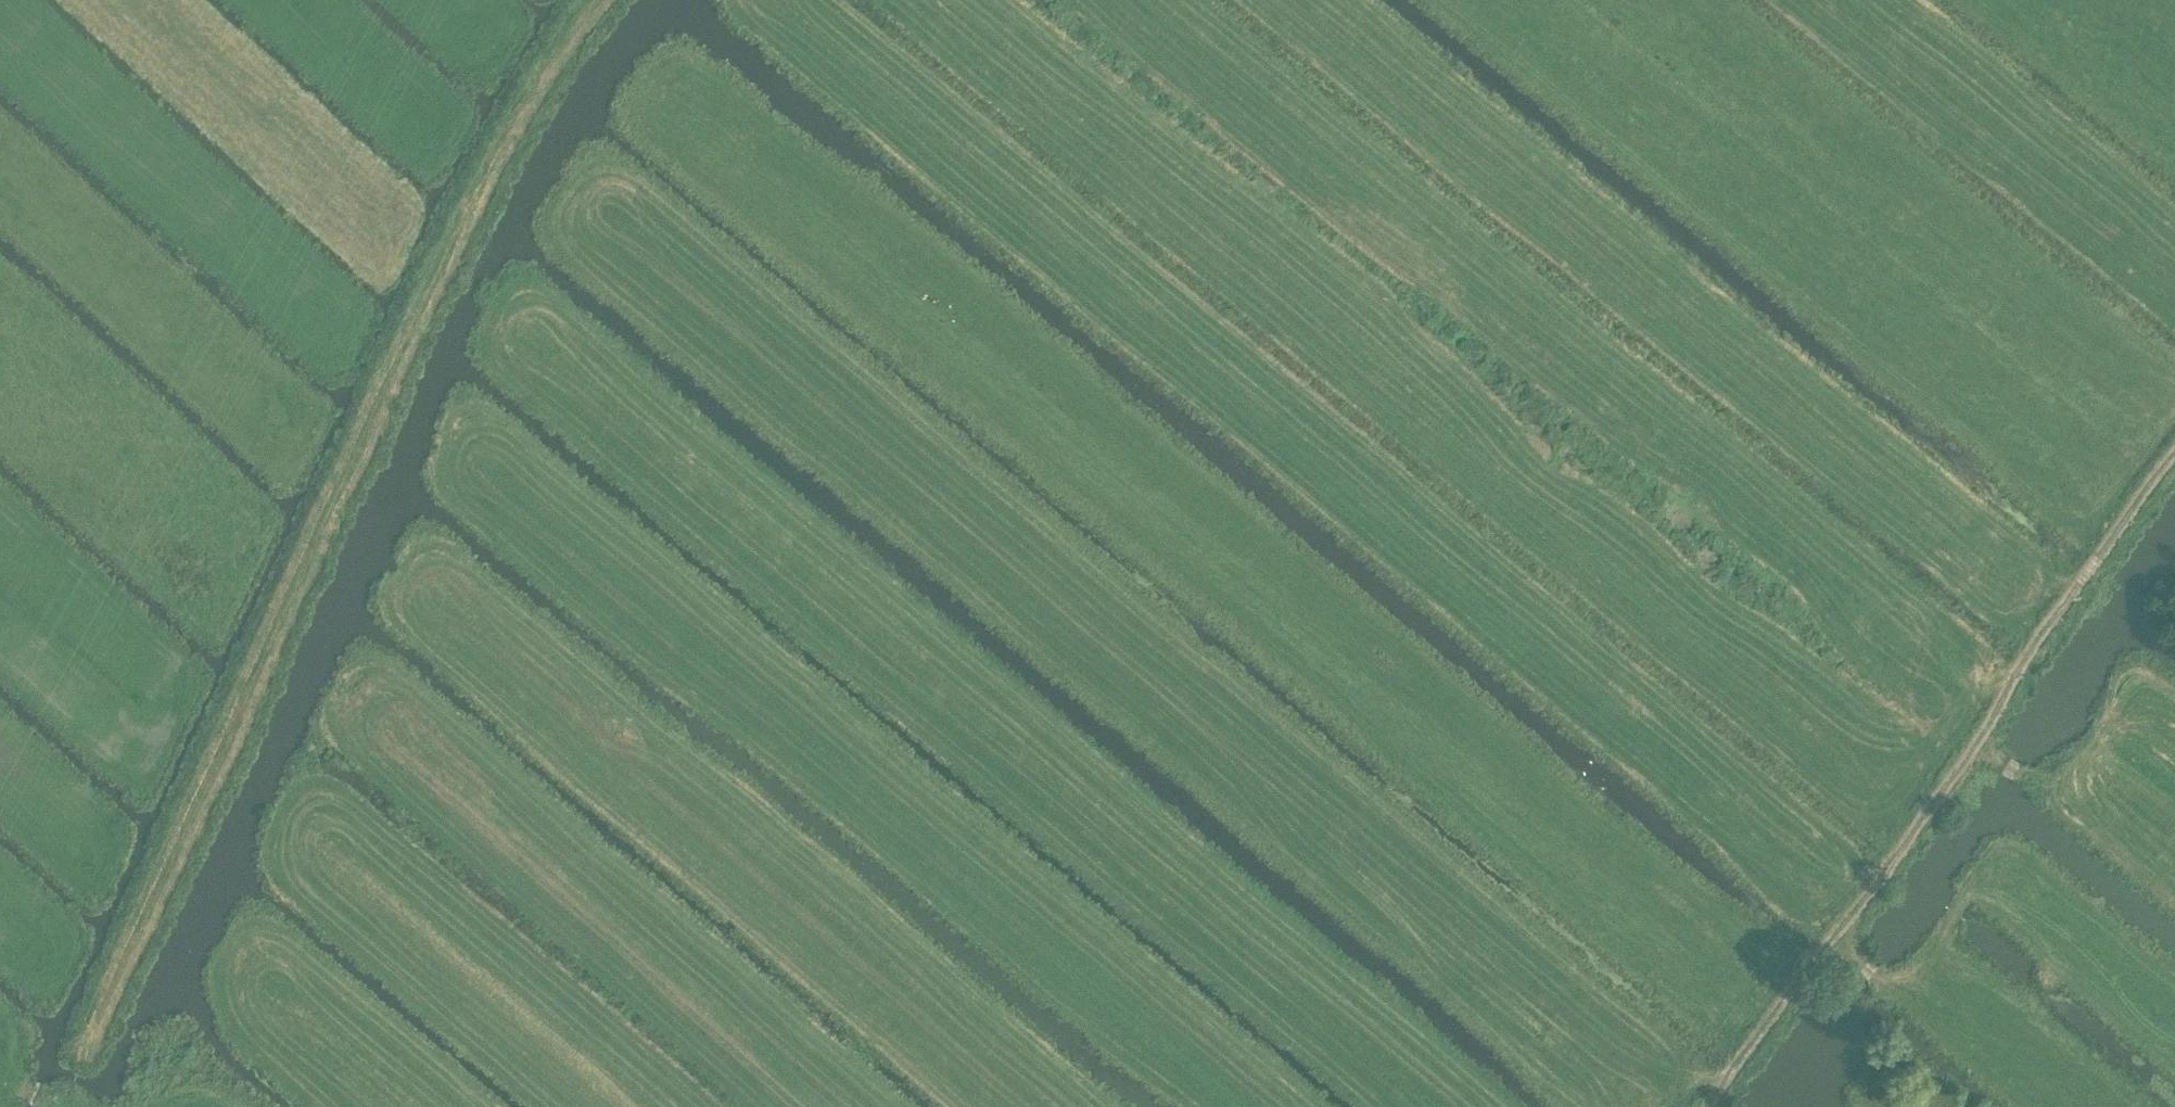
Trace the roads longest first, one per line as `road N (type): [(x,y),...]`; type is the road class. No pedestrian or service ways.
road 1 (track): [(2174,461),(2090,572),(1964,765),(1706,1106)]

